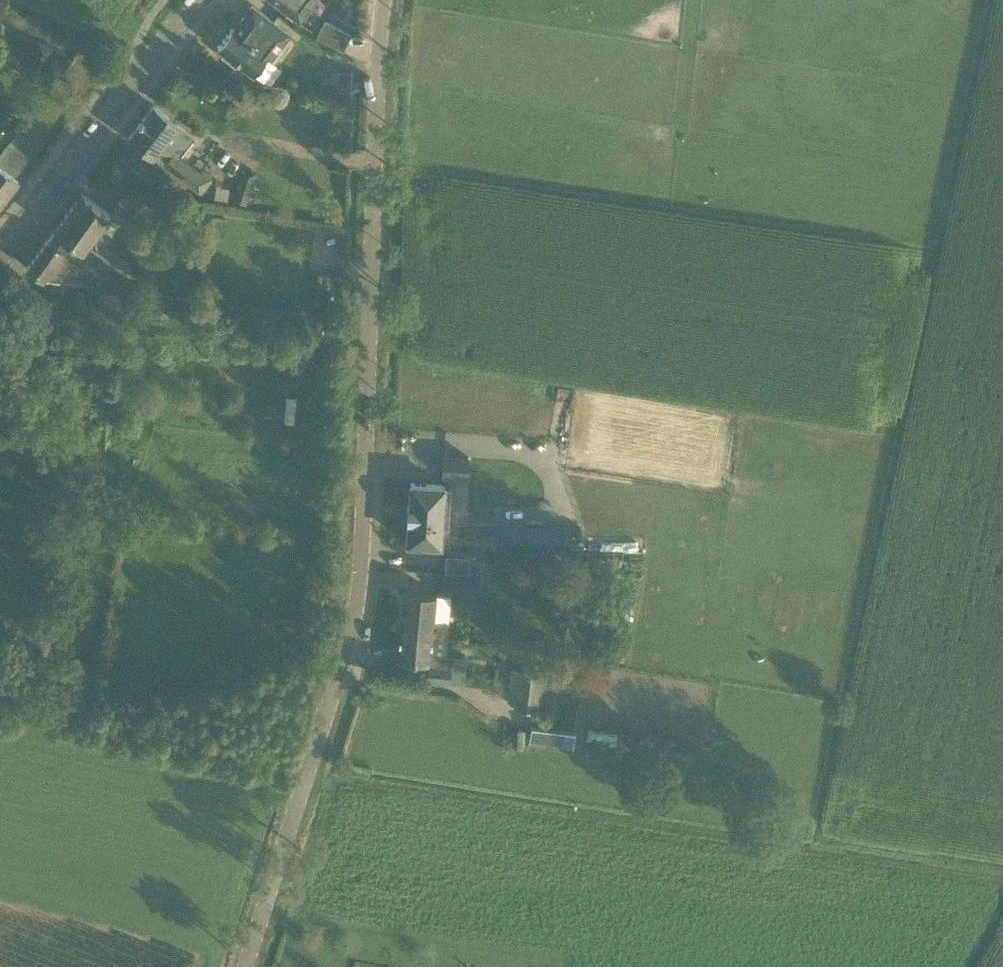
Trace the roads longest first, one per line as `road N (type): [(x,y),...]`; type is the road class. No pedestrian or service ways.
road 1 (unclassified): [(384,0),(363,566),(347,663),(250,966)]
road 2 (secondary): [(0,259),(196,0)]

